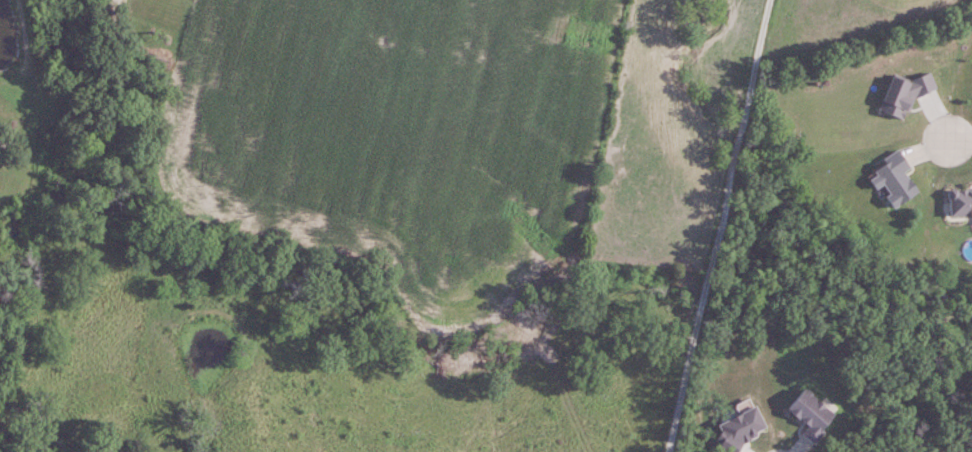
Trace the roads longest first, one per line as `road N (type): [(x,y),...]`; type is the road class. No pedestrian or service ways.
road 1 (residential): [(670,451),(770,0)]

